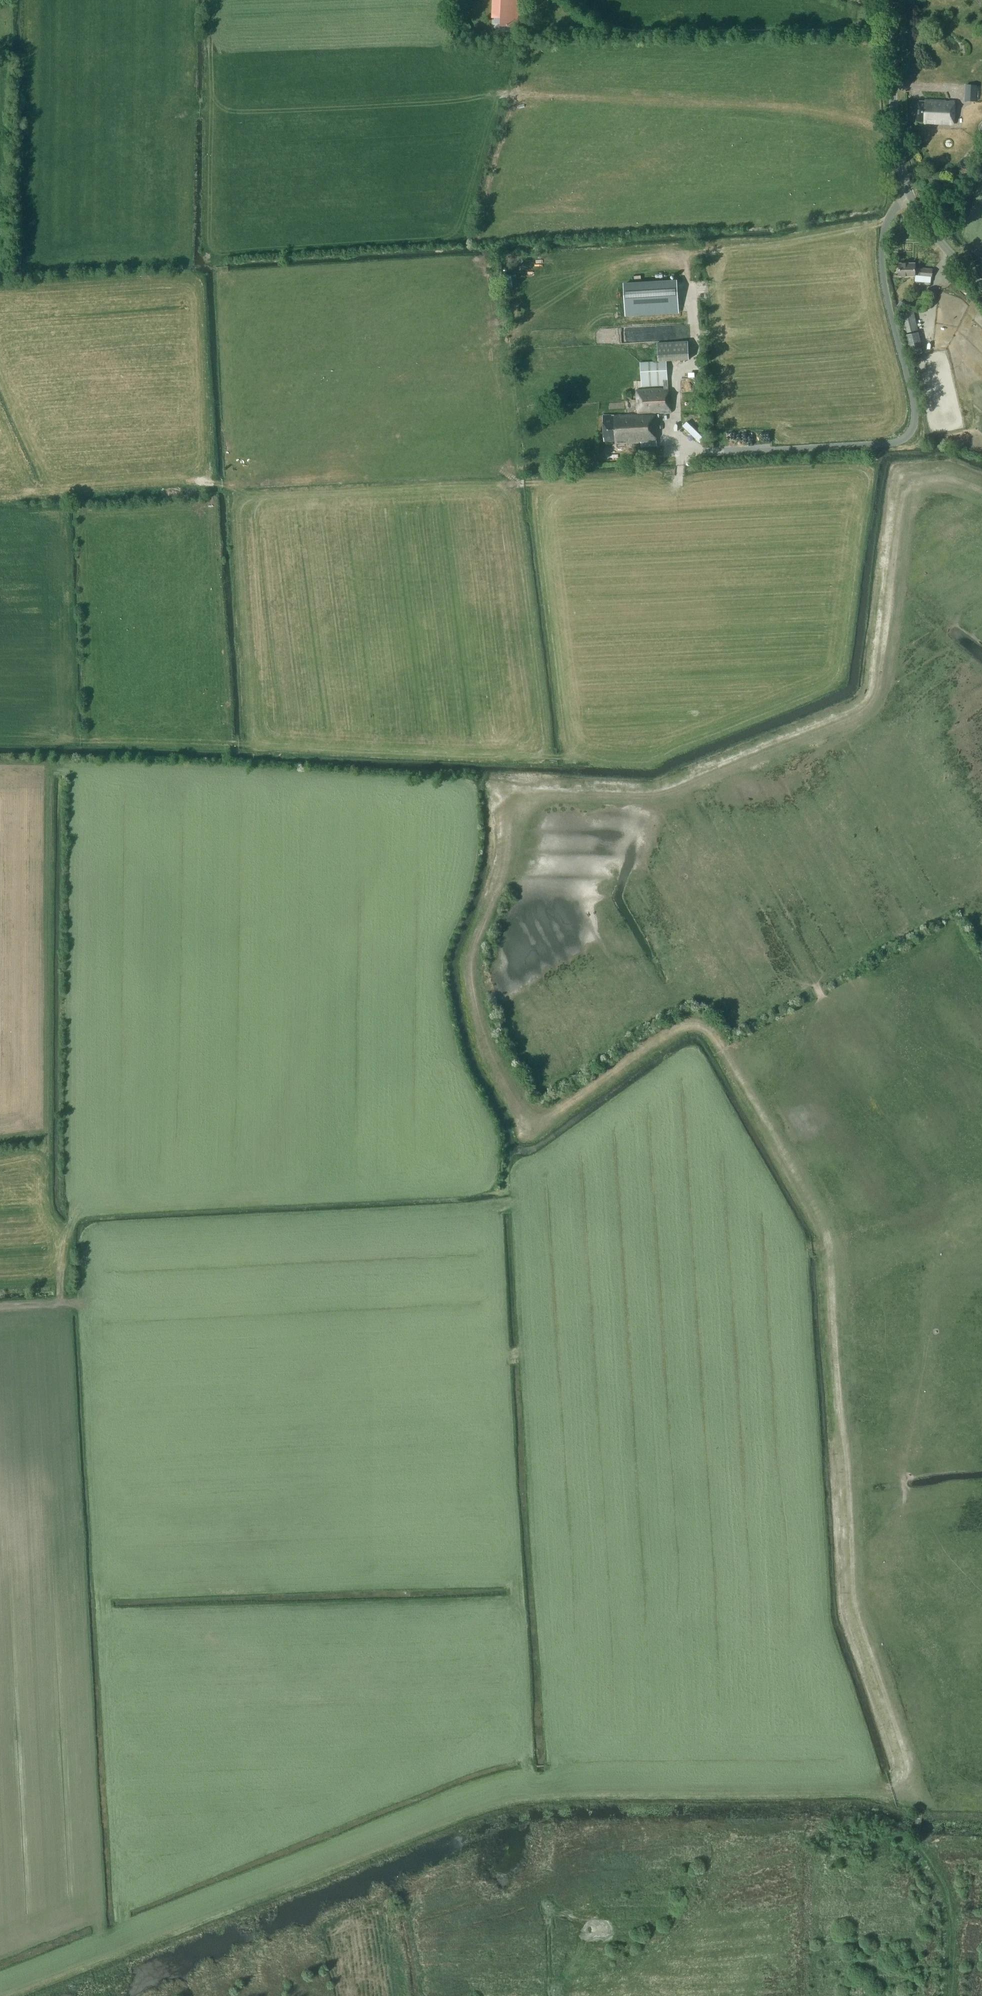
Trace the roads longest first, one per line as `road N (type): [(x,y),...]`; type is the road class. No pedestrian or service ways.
road 1 (unclassified): [(981,287),(908,194),(897,149),(888,0)]

